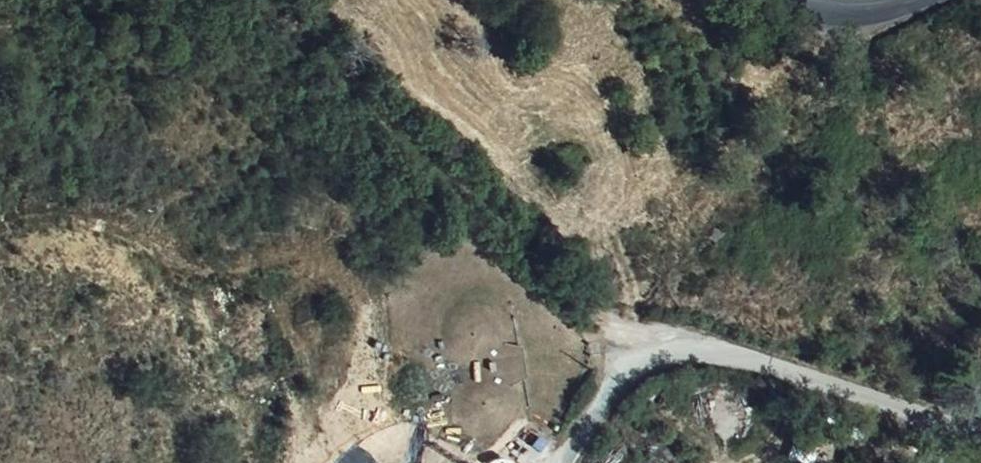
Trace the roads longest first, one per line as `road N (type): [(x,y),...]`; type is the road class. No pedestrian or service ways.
road 1 (residential): [(944,448),(905,422),(663,359),(587,462)]

